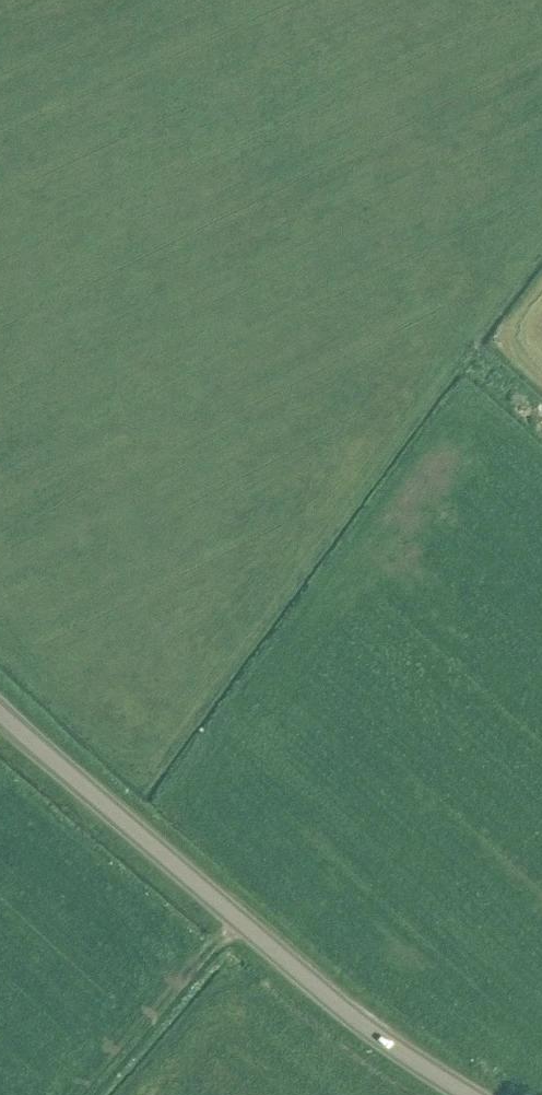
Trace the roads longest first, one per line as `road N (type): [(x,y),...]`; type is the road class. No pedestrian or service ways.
road 1 (tertiary): [(469,1094),(408,1057),(176,872),(0,708)]

